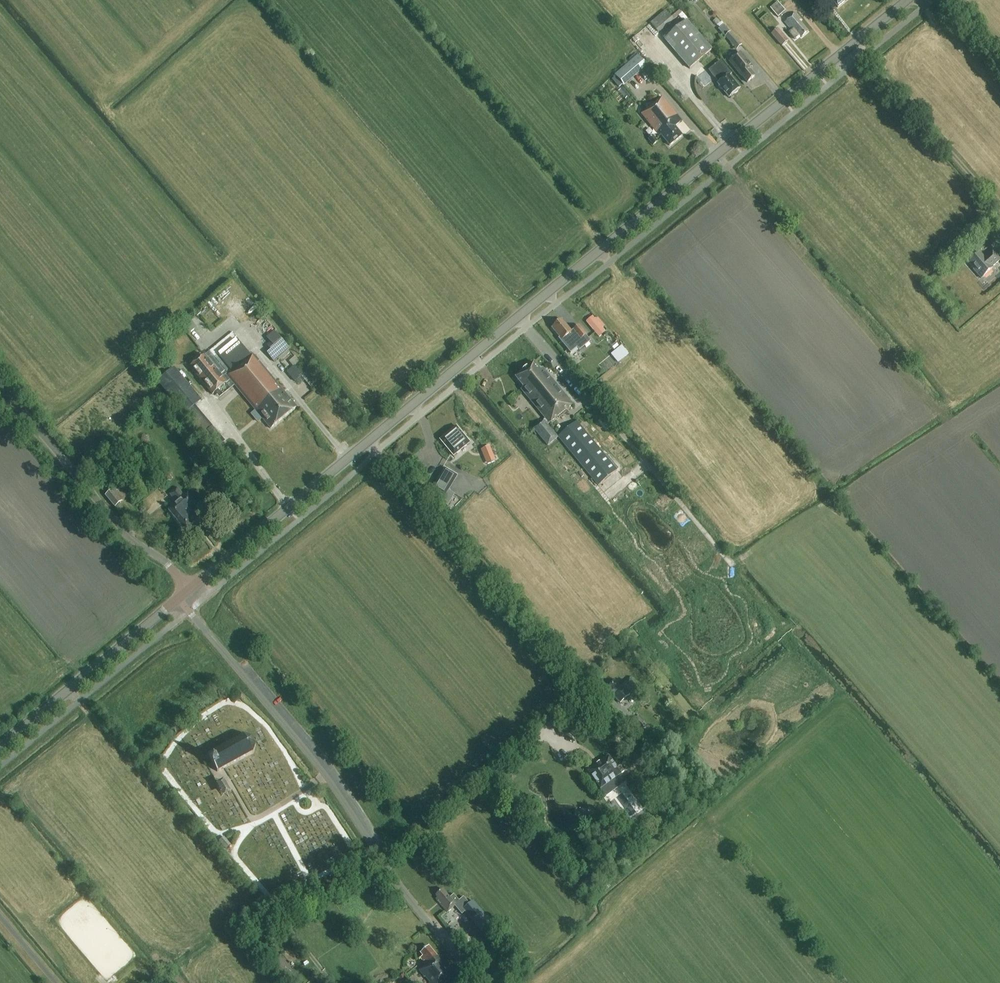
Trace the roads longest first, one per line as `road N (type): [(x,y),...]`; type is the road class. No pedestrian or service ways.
road 1 (tertiary): [(188,590),(907,0)]
road 2 (unclassified): [(478,982),(387,871),(305,749),(178,599)]
road 3 (unclassified): [(188,590),(135,542),(0,383)]
road 4 (tertiary): [(0,747),(178,599)]
road 5 (track): [(379,858),(256,926),(268,944)]

